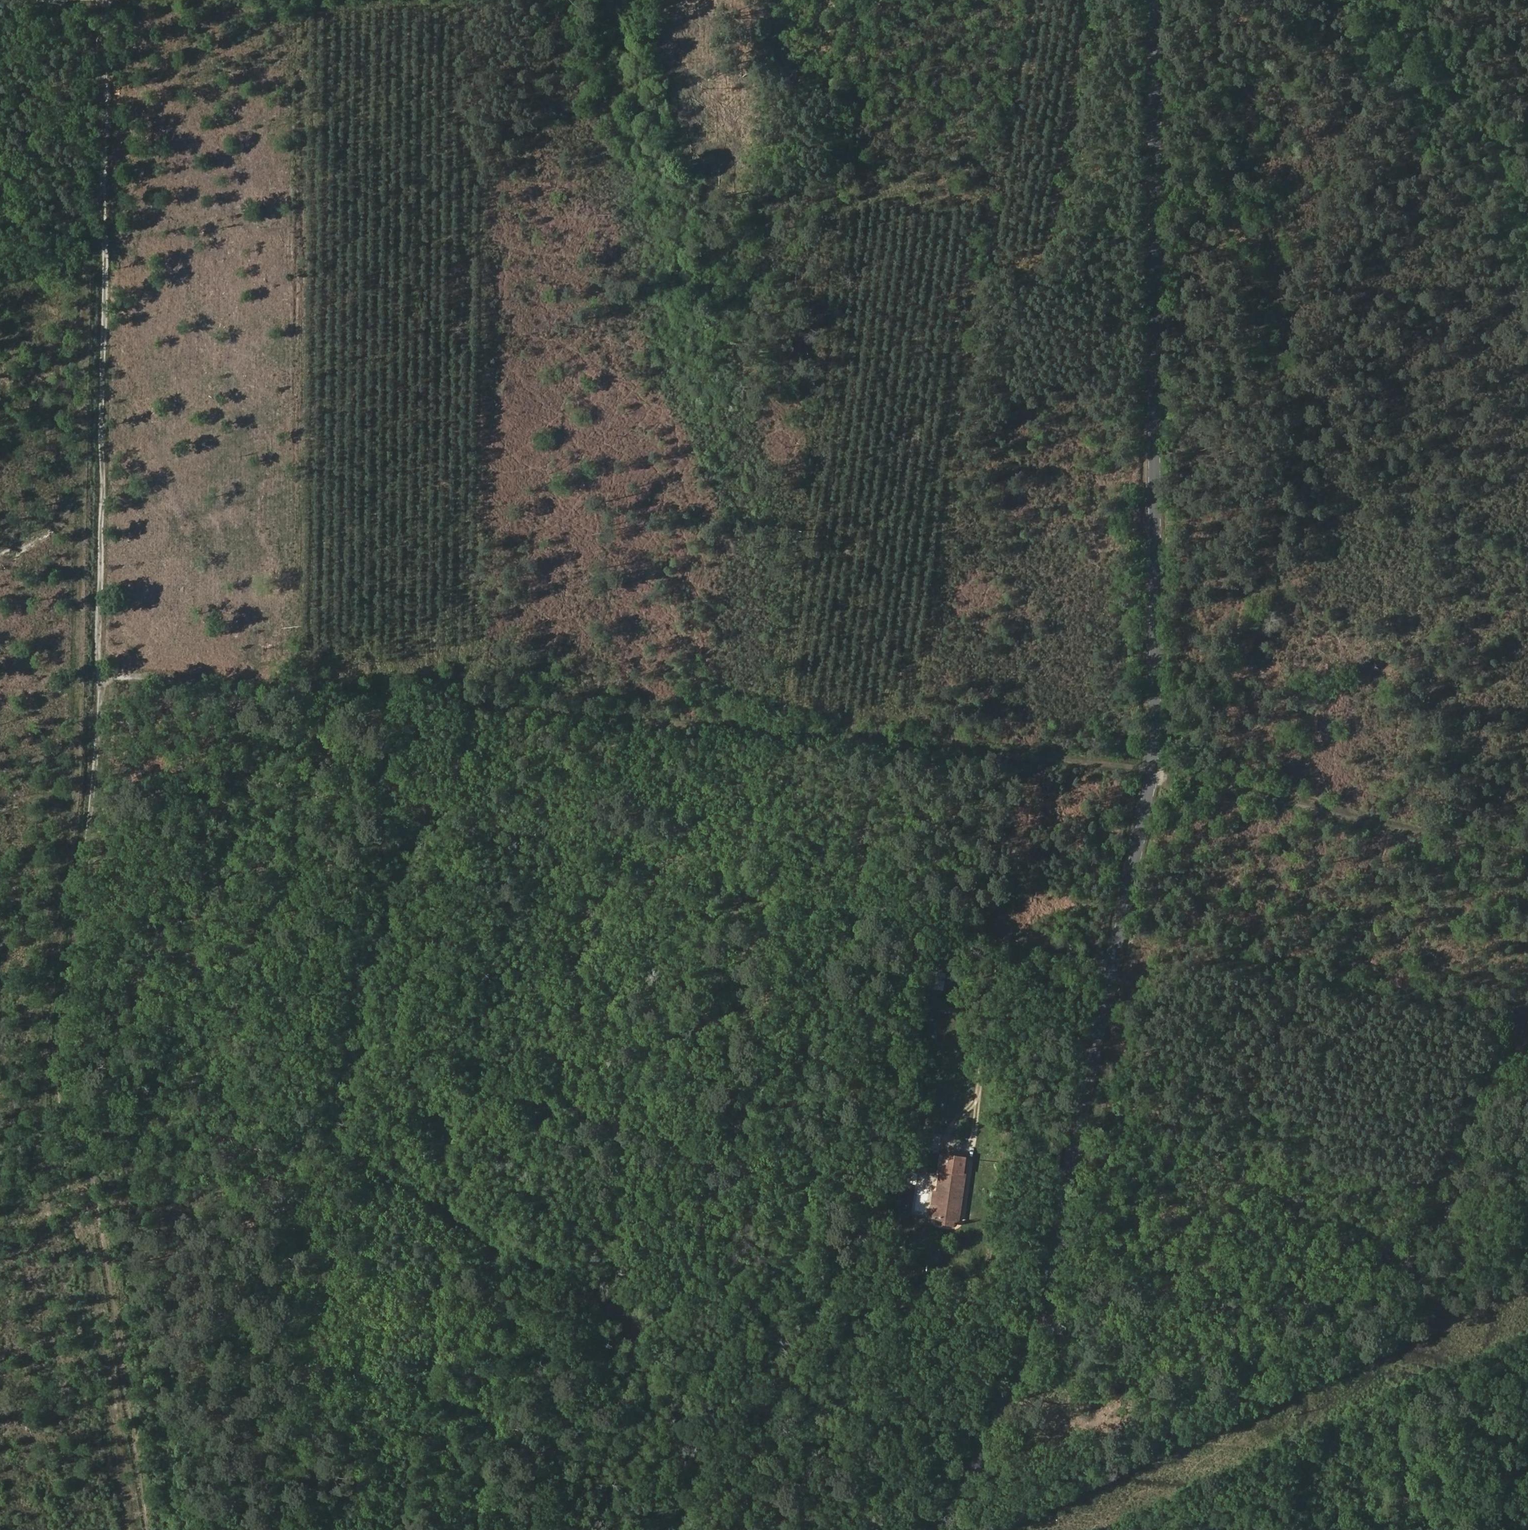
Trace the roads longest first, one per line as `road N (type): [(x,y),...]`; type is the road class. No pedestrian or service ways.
road 1 (unclassified): [(1151,0),(1154,767),(1030,1342),(945,1529)]
road 2 (track): [(100,666),(91,832),(55,1109),(83,1132),(203,1120),(312,1151),(435,1222),(482,1263),(547,1274),(636,1318),(783,1302),(852,1304),(918,1325),(1030,1342)]
road 3 (track): [(100,666),(1154,767)]
road 4 (track): [(103,0),(94,156),(100,666)]

